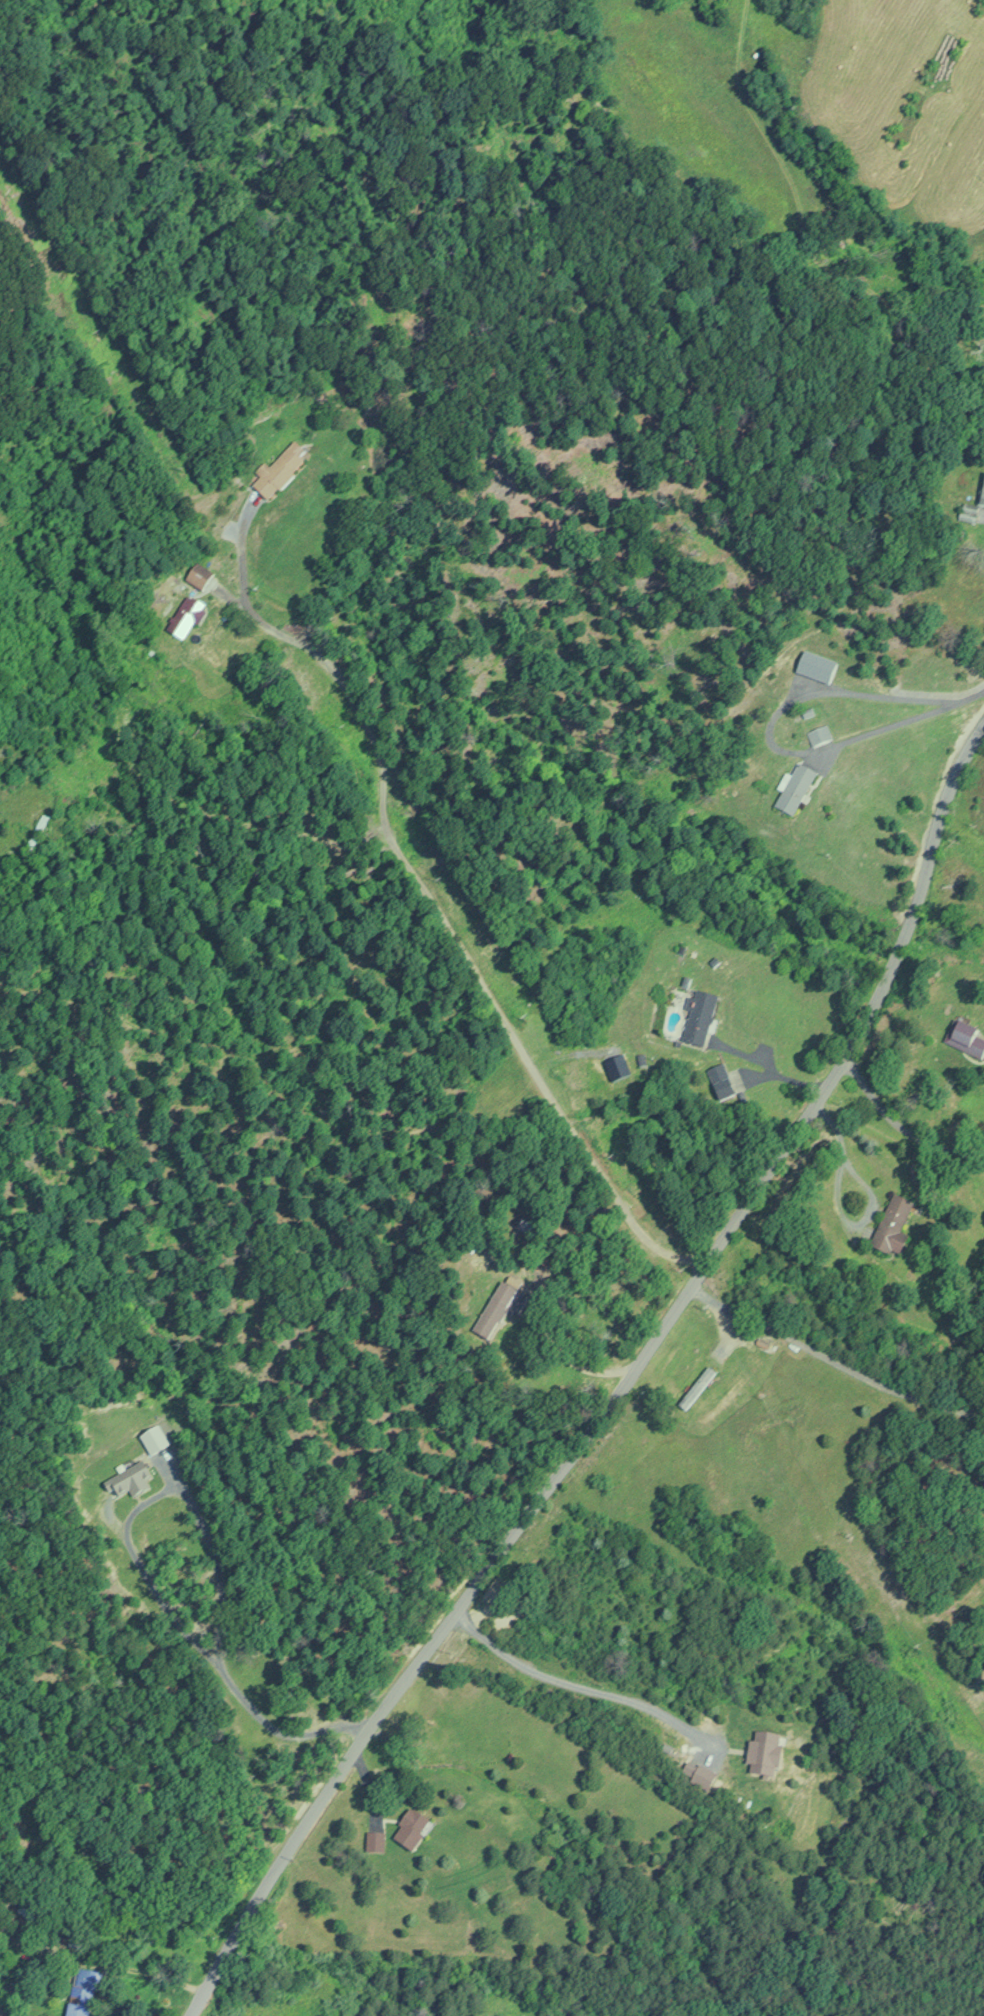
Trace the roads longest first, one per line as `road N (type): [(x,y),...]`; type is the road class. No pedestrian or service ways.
road 1 (residential): [(193,2015),(354,1756),(819,1104),(903,945),(983,737)]

